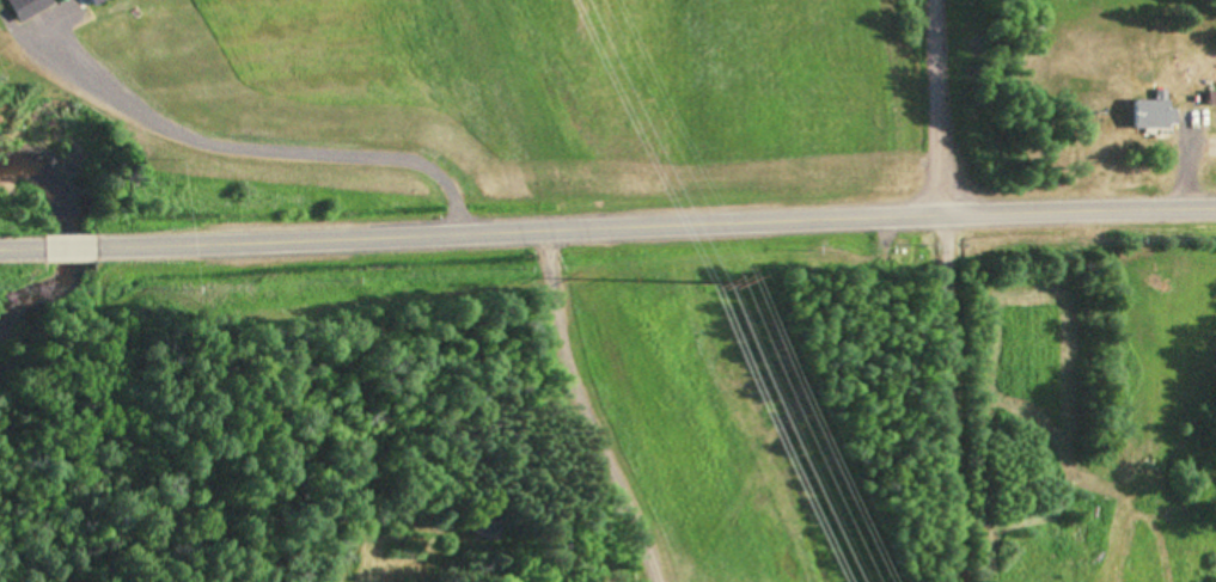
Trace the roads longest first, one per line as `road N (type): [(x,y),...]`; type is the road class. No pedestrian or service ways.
road 1 (tertiary): [(1215,209),(0,246)]
road 2 (residential): [(347,238),(335,218),(249,188),(104,111),(0,21)]
road 3 (residential): [(943,212),(937,0)]

